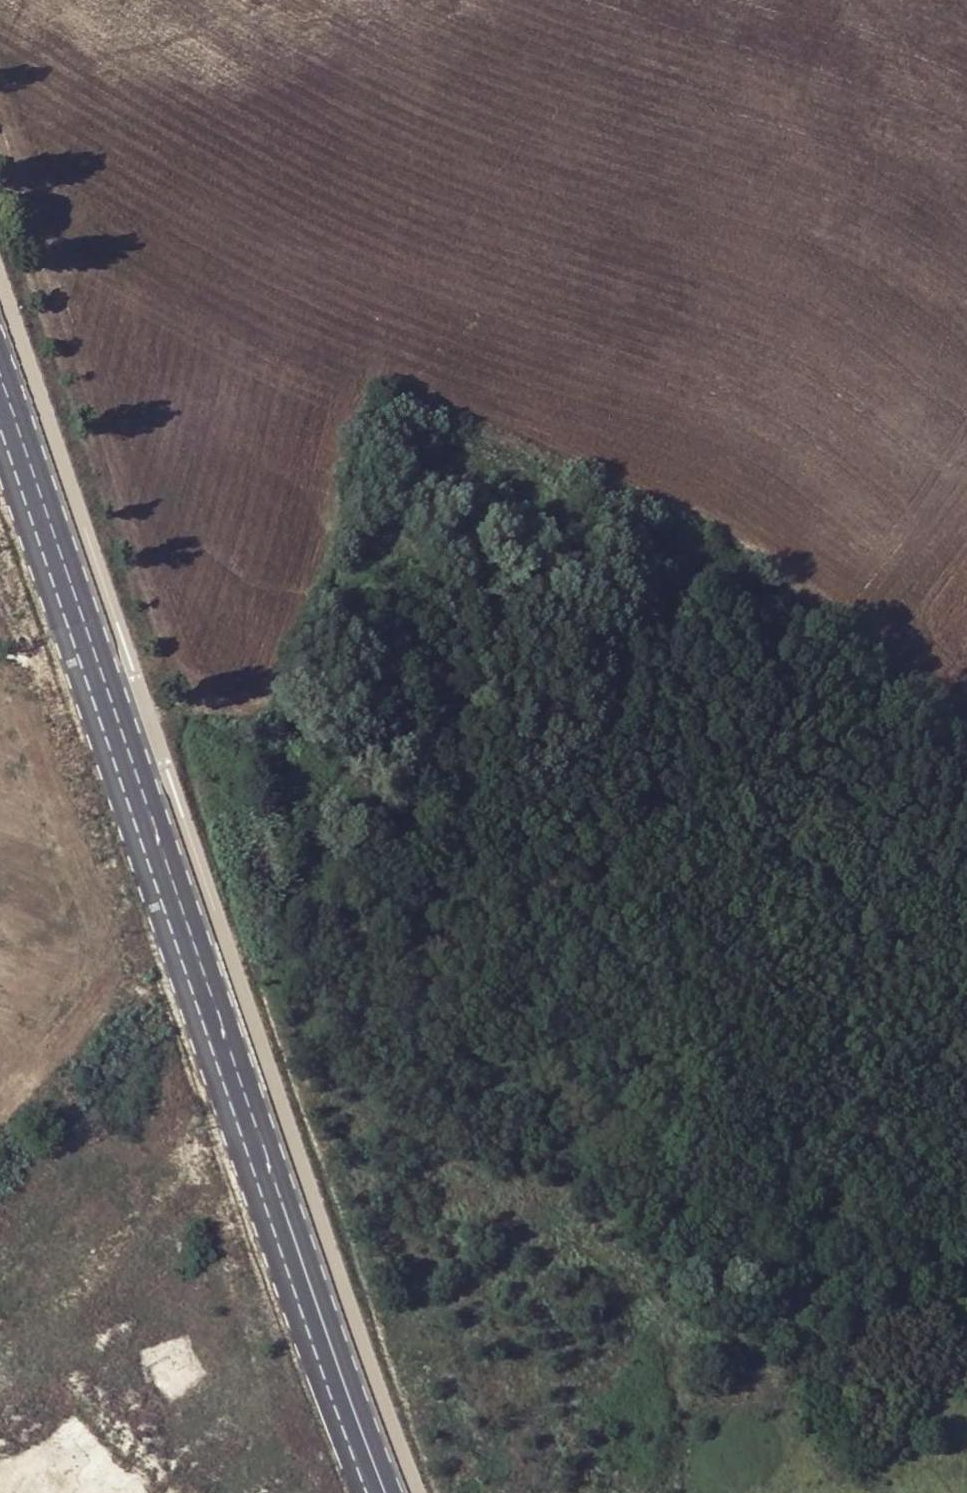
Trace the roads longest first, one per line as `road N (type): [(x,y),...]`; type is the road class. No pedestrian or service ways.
road 1 (secondary): [(397,1492),(0,346)]

